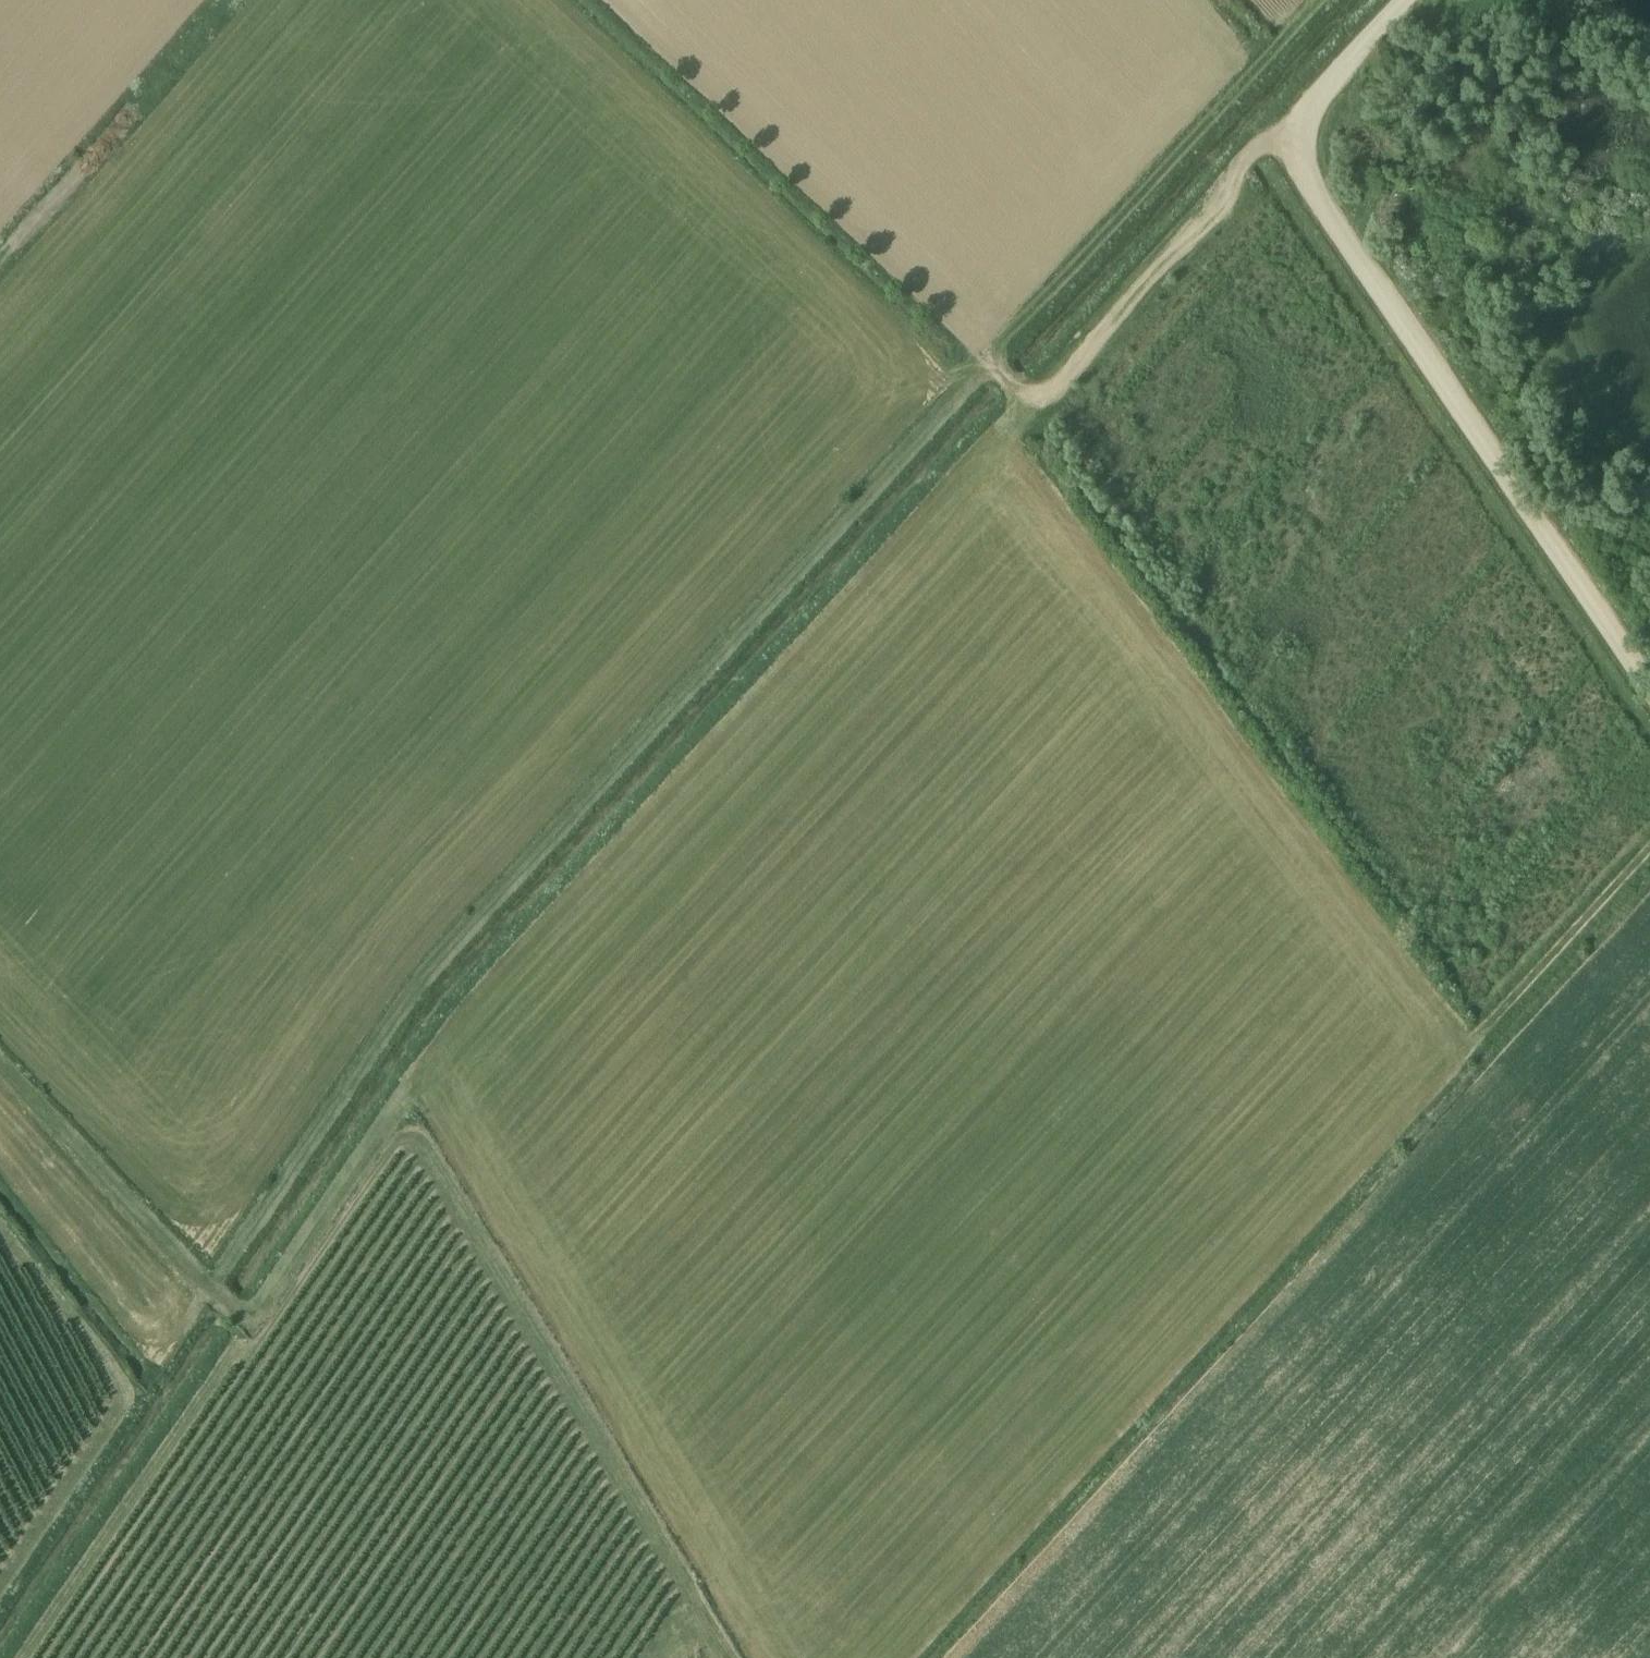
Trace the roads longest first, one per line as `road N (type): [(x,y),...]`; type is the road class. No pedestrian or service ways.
road 1 (unclassified): [(1649,730),(1266,162),(1266,128),(1286,94),(1373,0)]

